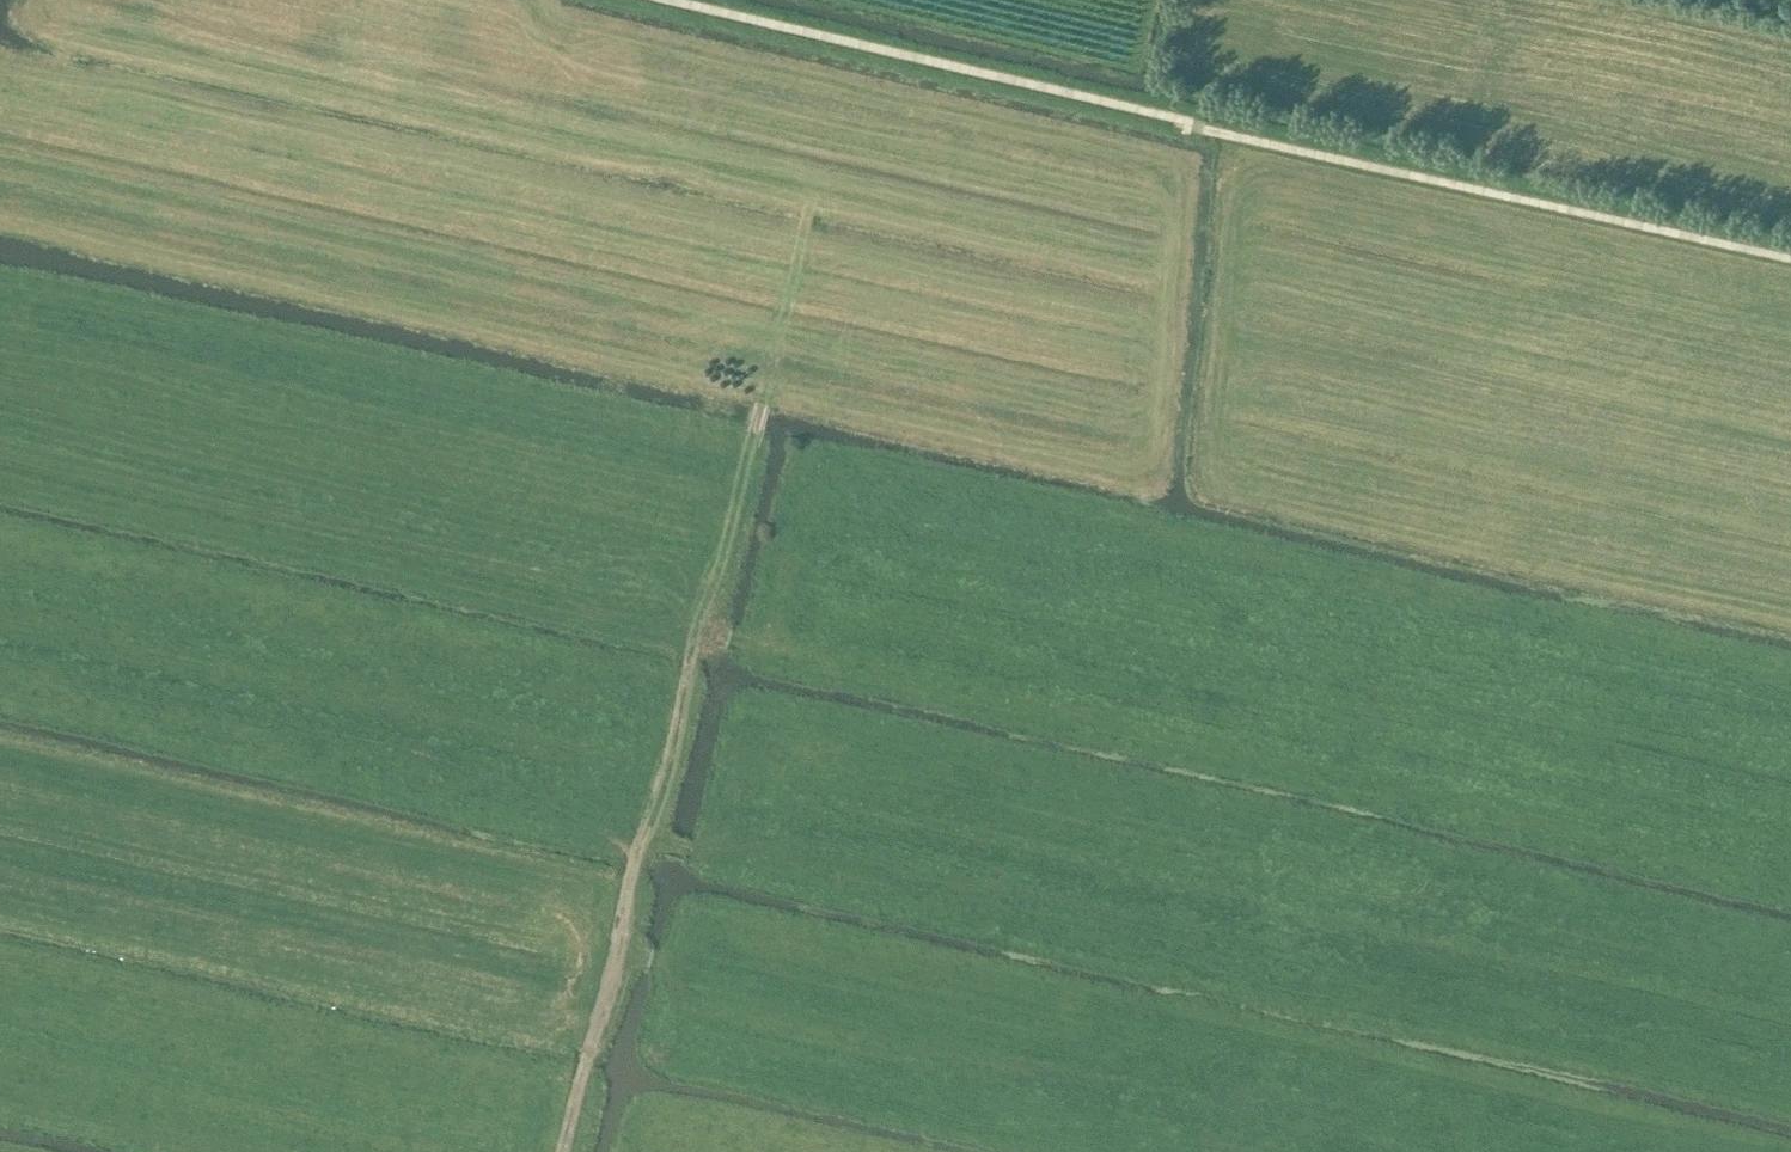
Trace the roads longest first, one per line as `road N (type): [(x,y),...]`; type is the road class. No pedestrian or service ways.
road 1 (track): [(559,1151),(816,199)]

